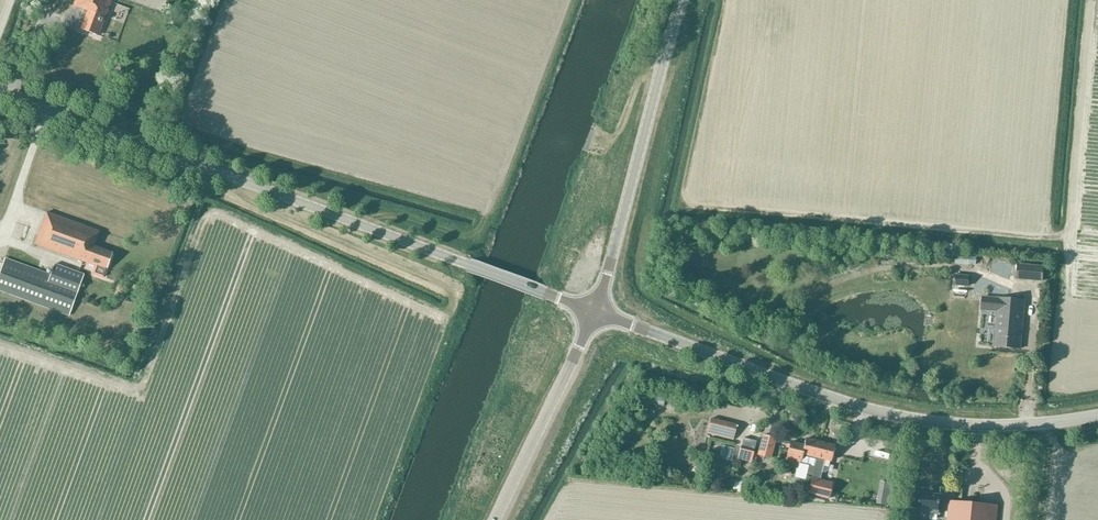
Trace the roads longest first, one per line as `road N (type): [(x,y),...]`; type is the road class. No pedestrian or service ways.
road 1 (unclassified): [(595,315),(0,93)]
road 2 (track): [(1067,238),(691,206),(681,195),(726,0)]
road 3 (unclassified): [(1097,417),(994,428),(923,423),(595,315)]
road 4 (unclassified): [(595,315),(681,0)]
road 5 (unclassified): [(498,519),(595,315)]

